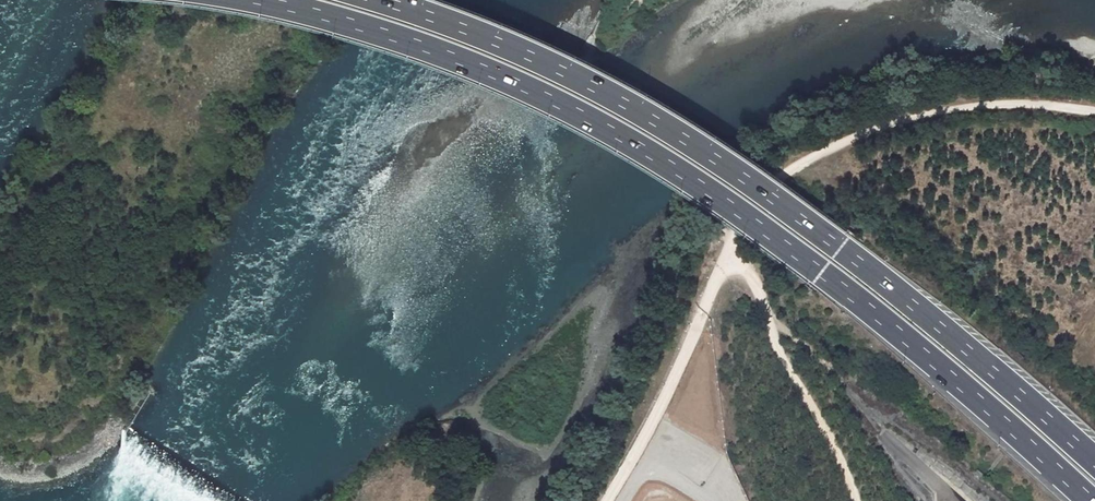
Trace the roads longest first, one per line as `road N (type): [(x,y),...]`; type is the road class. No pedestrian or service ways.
road 1 (trunk): [(272,0),(492,68),(646,146),(821,271),(1090,500)]
road 2 (trunk): [(1094,462),(842,248),(706,147),(538,54),(394,0)]

